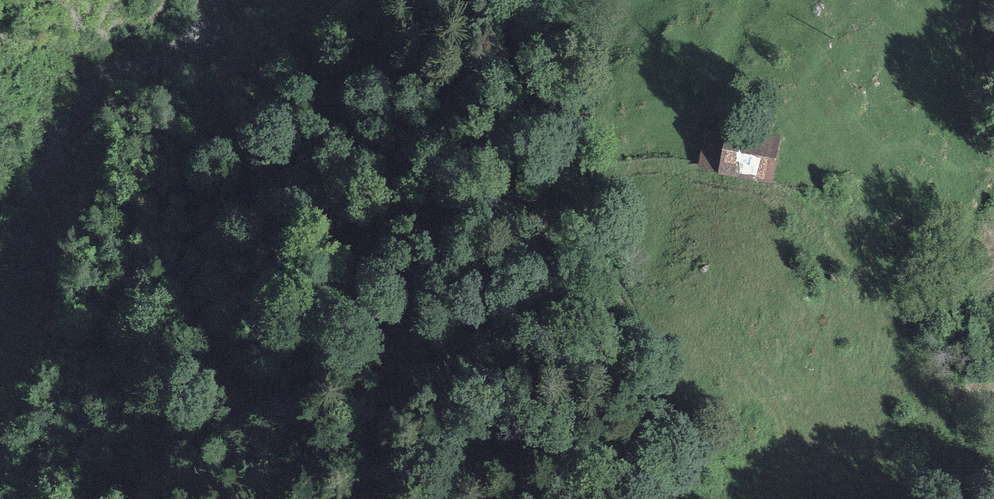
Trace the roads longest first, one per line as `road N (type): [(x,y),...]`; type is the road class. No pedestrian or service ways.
road 1 (track): [(316,16),(252,42),(175,171),(183,205),(281,194),(356,227),(454,214),(545,221),(638,290),(677,419),(686,498)]
road 2 (track): [(635,498),(624,482),(524,444),(409,470),(378,498)]

